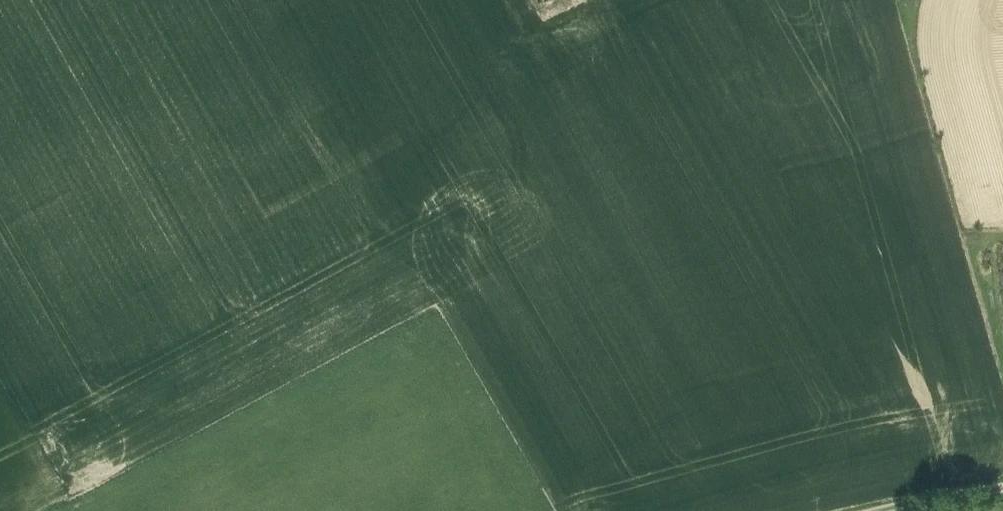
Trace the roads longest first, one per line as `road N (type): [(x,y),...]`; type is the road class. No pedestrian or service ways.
road 1 (track): [(882,510),(1002,490)]

